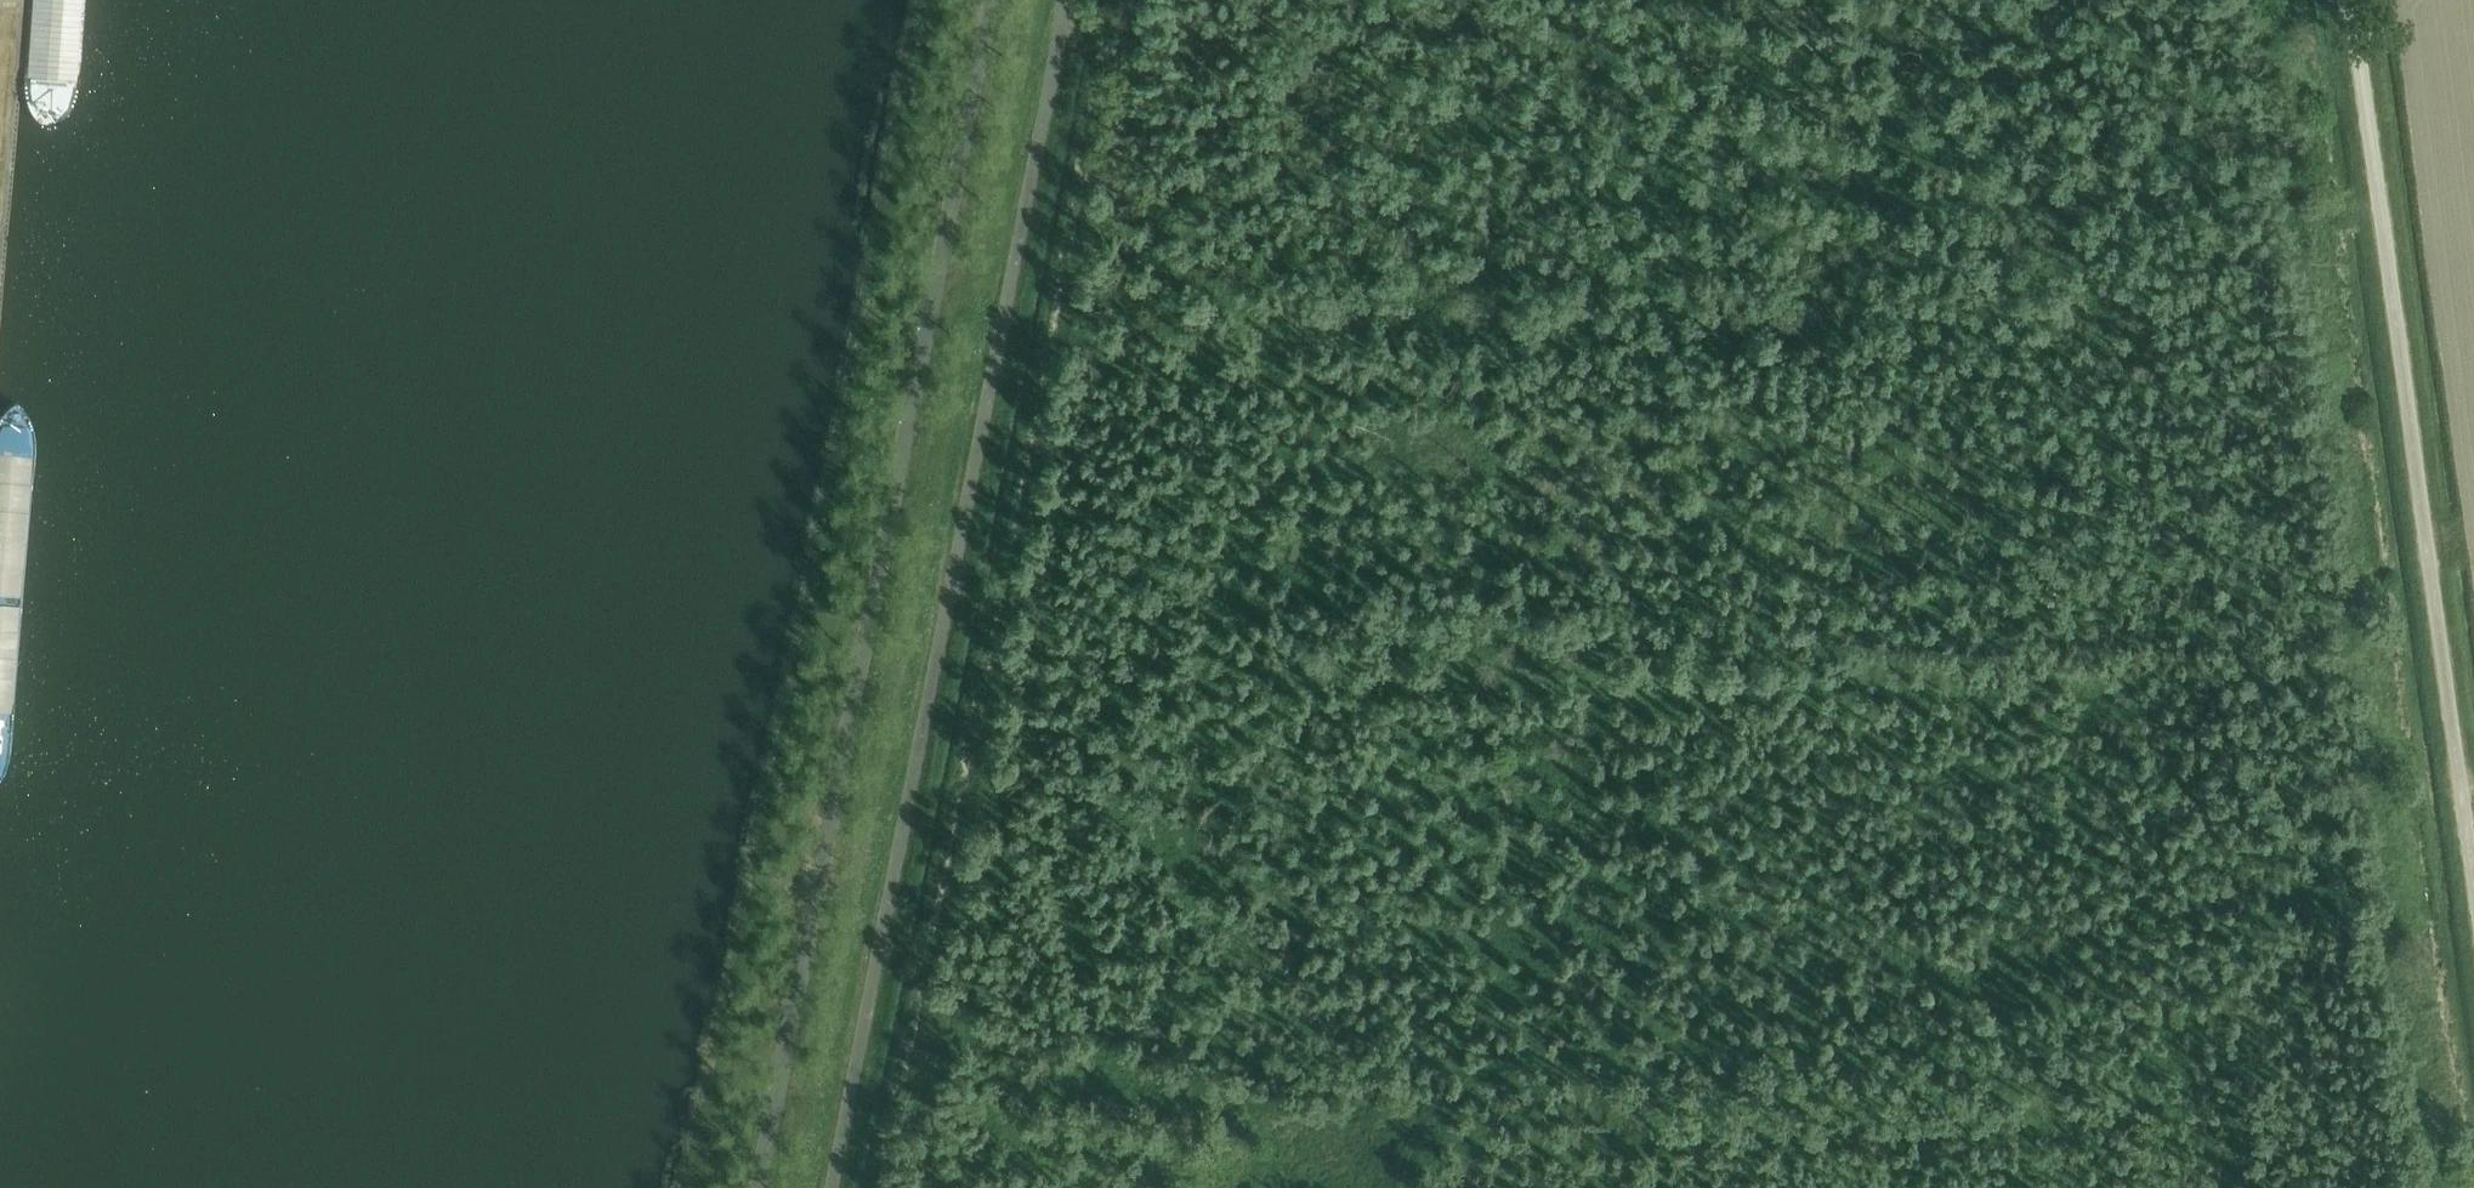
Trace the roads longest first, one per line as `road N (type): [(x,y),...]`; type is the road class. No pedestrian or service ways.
road 1 (unclassified): [(757,1187),(992,0)]
road 2 (unclassified): [(1068,0),(833,1187)]
road 3 (unclassified): [(2473,979),(2336,0)]

